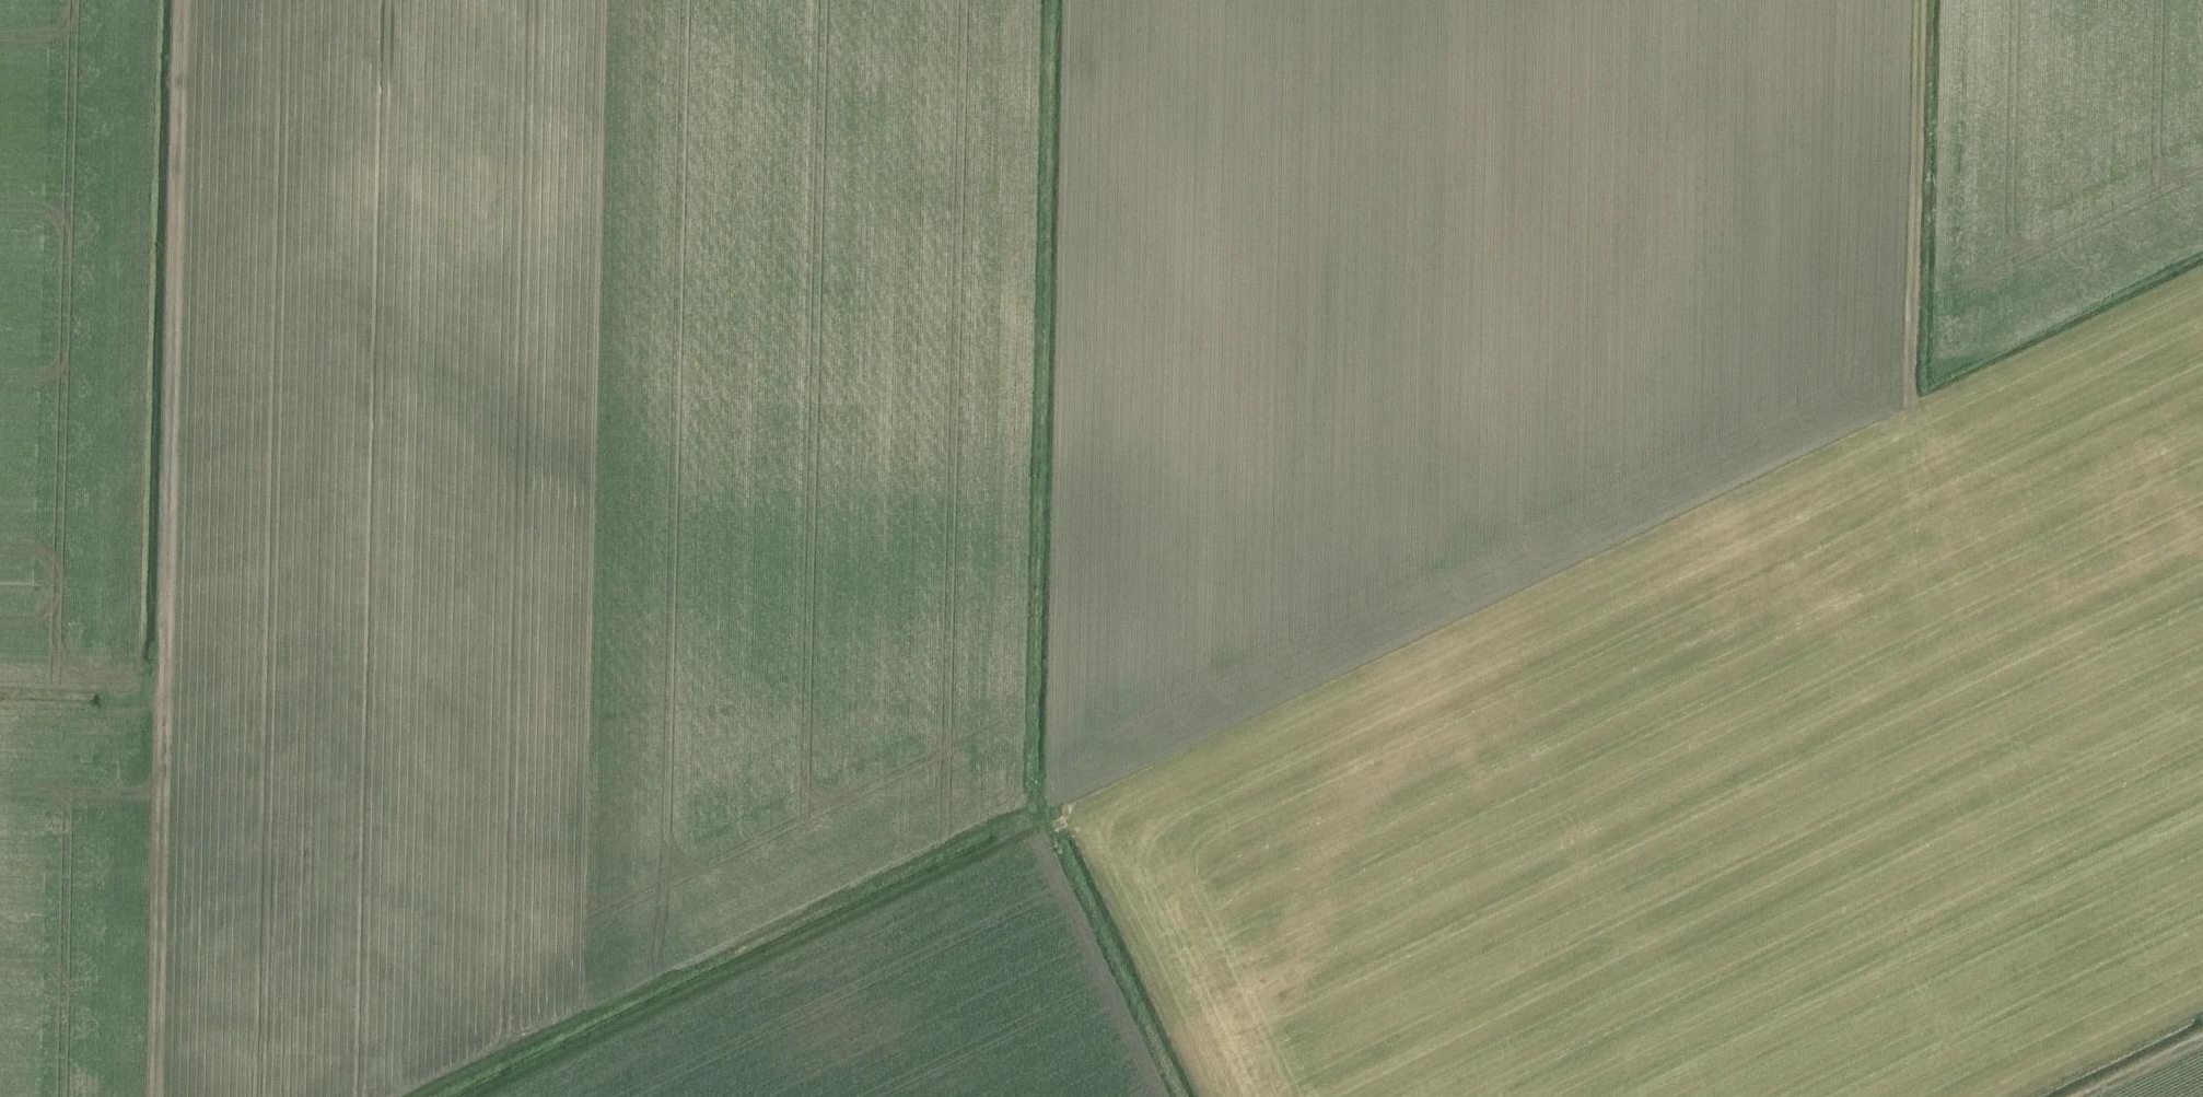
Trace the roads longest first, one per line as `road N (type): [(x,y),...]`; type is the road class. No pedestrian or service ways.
road 1 (track): [(175,0),(149,1096)]
road 2 (track): [(1931,0),(1916,398)]

